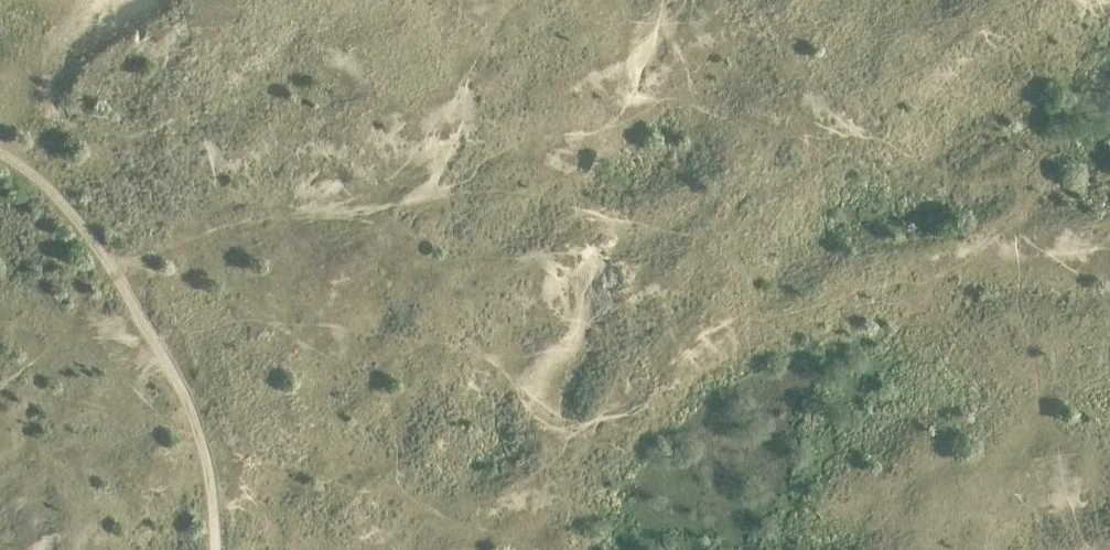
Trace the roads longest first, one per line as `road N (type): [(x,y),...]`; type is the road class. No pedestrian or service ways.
road 1 (track): [(215,549),(208,466),(185,397),(74,215),(25,166),(0,154)]

